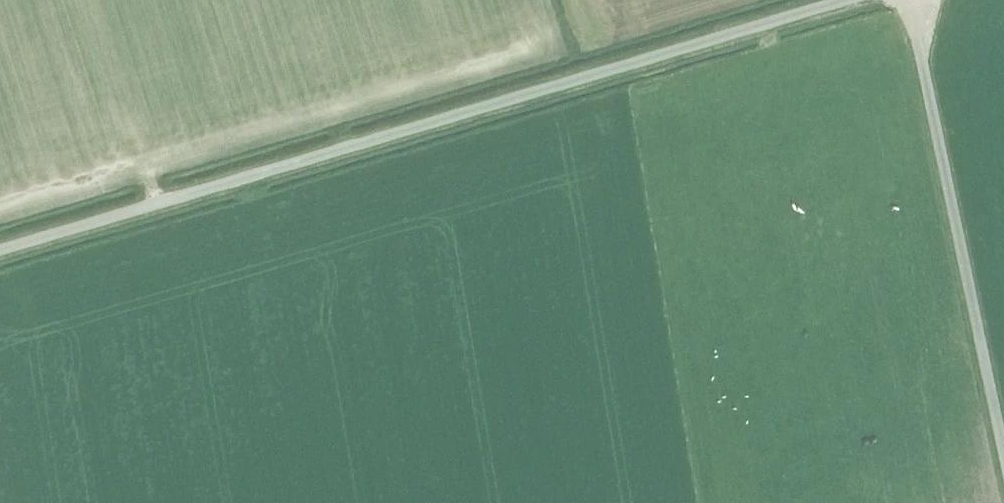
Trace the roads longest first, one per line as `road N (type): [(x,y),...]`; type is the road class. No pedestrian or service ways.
road 1 (unclassified): [(0,251),(860,0)]

